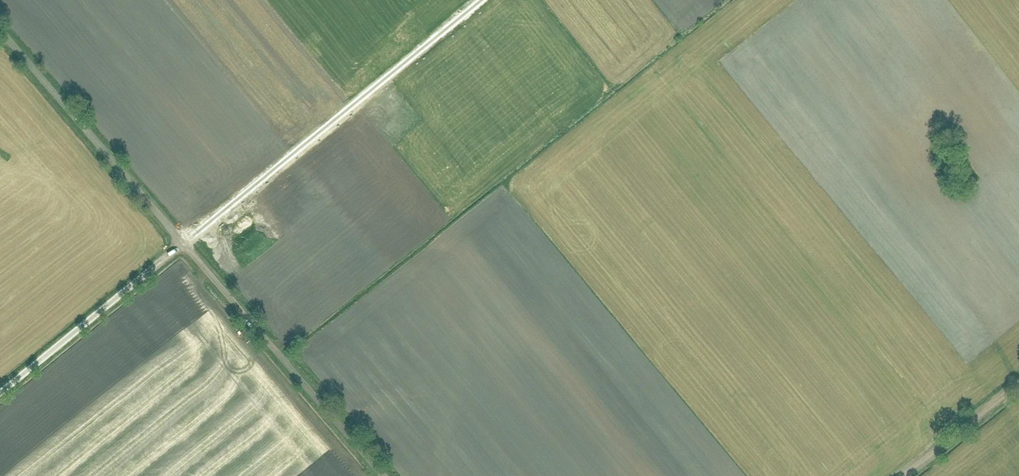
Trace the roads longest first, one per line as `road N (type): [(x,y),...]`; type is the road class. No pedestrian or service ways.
road 1 (unclassified): [(382,475),(0,31)]
road 2 (track): [(0,392),(182,244)]
road 3 (track): [(905,475),(1018,386)]

